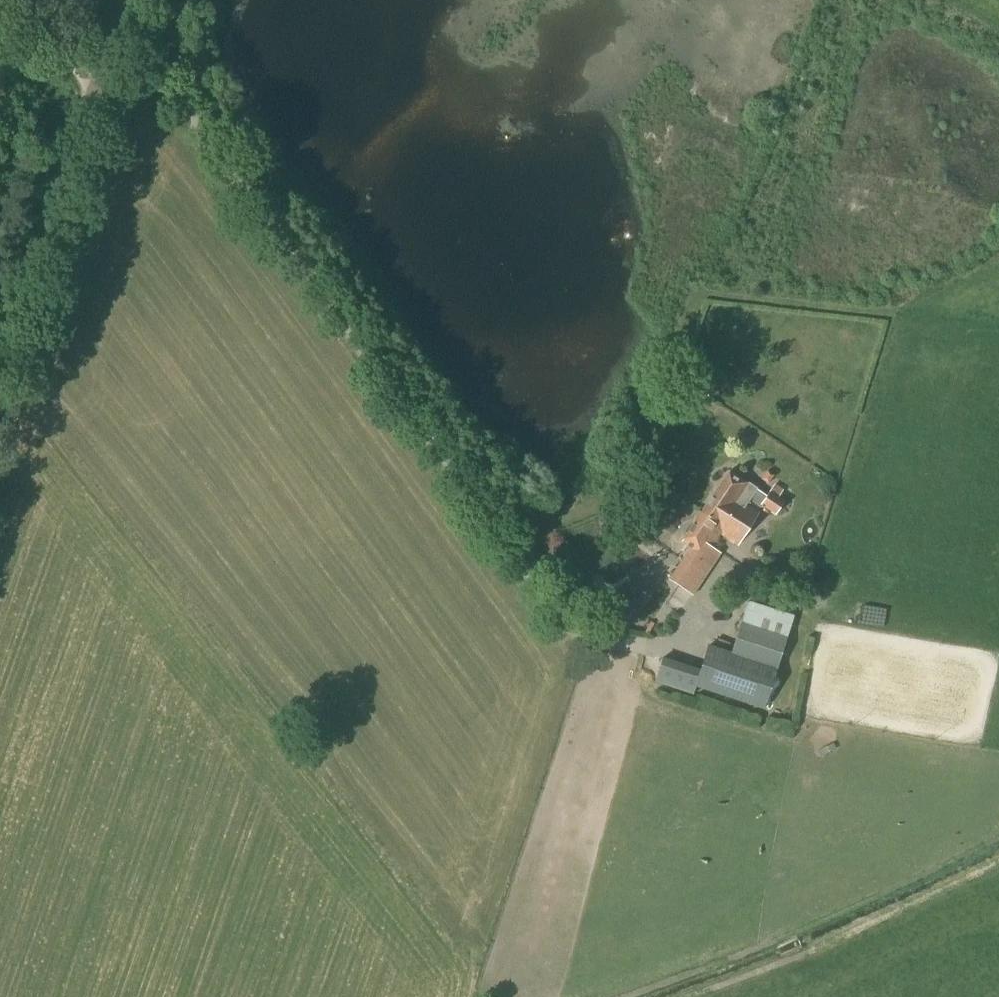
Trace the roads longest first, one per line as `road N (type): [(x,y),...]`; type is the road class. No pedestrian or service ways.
road 1 (unclassified): [(571,654),(157,75)]
road 2 (unclassified): [(0,357),(101,72)]

